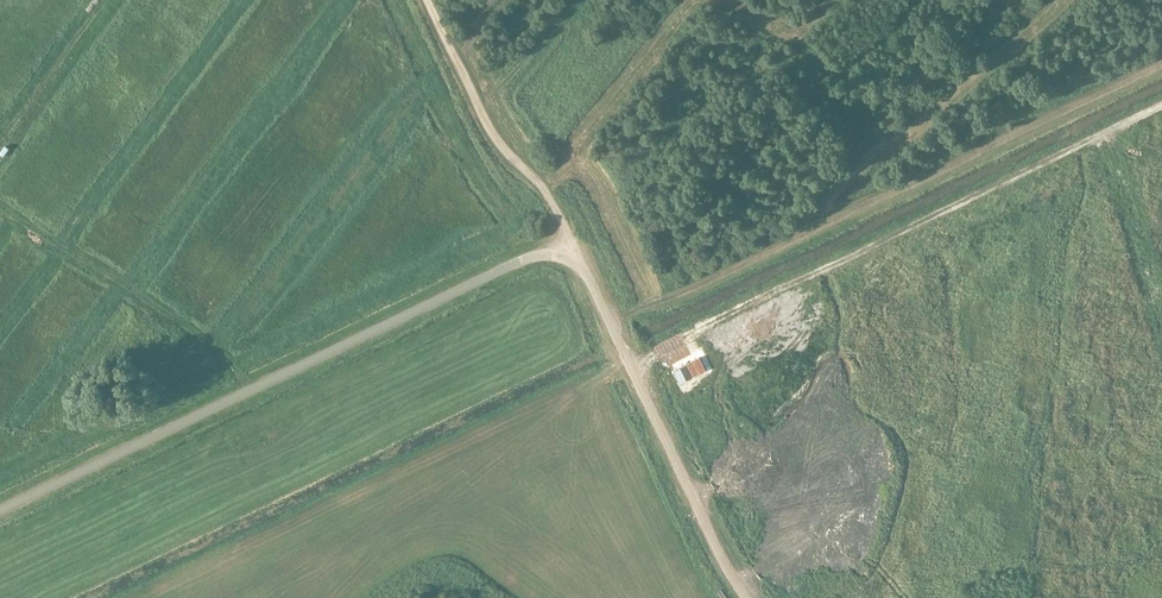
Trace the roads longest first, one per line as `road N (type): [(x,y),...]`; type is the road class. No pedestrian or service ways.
road 1 (tertiary): [(746,597),(586,276),(550,254),(497,272),(0,510)]
road 2 (track): [(427,0),(484,118),(548,195),(583,270)]

